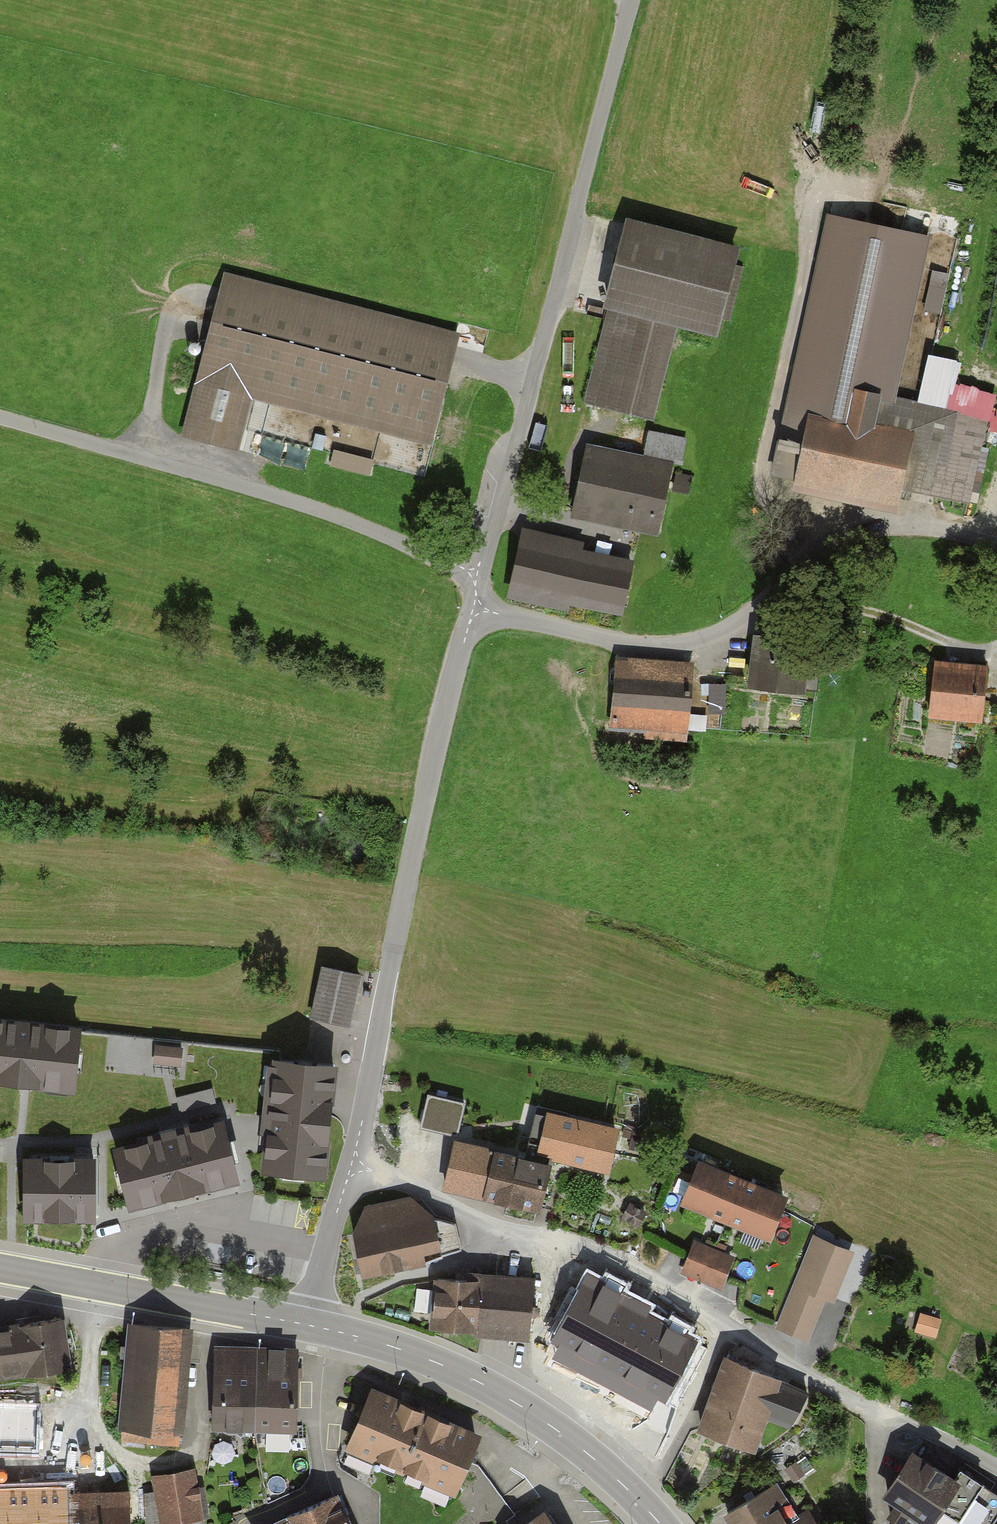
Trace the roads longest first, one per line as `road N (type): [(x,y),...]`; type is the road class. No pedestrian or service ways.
road 1 (residential): [(996,1474),(628,1267),(486,1224),(351,1164)]
road 2 (unclassified): [(626,0),(557,319),(473,608)]
road 3 (unclassified): [(996,546),(911,523),(846,522),(749,613),(698,639),(665,644),(473,608)]
road 4 (unclassified): [(473,608),(351,1164)]
road 5 (track): [(0,417),(299,506),(482,573)]
road 6 (track): [(869,201),(835,196),(822,209),(764,477),(768,493),(824,537)]
road 7 (secondary): [(661,1523),(573,1441),(483,1384),(431,1360),(308,1325)]
road 8 (secondary): [(308,1325),(0,1268)]
road 9 (track): [(765,602),(840,605),(978,655),(996,654)]
road 10 (track): [(212,298),(189,298),(174,316),(155,392),(157,463)]
road 11 (unclassified): [(351,1164),(308,1325)]

